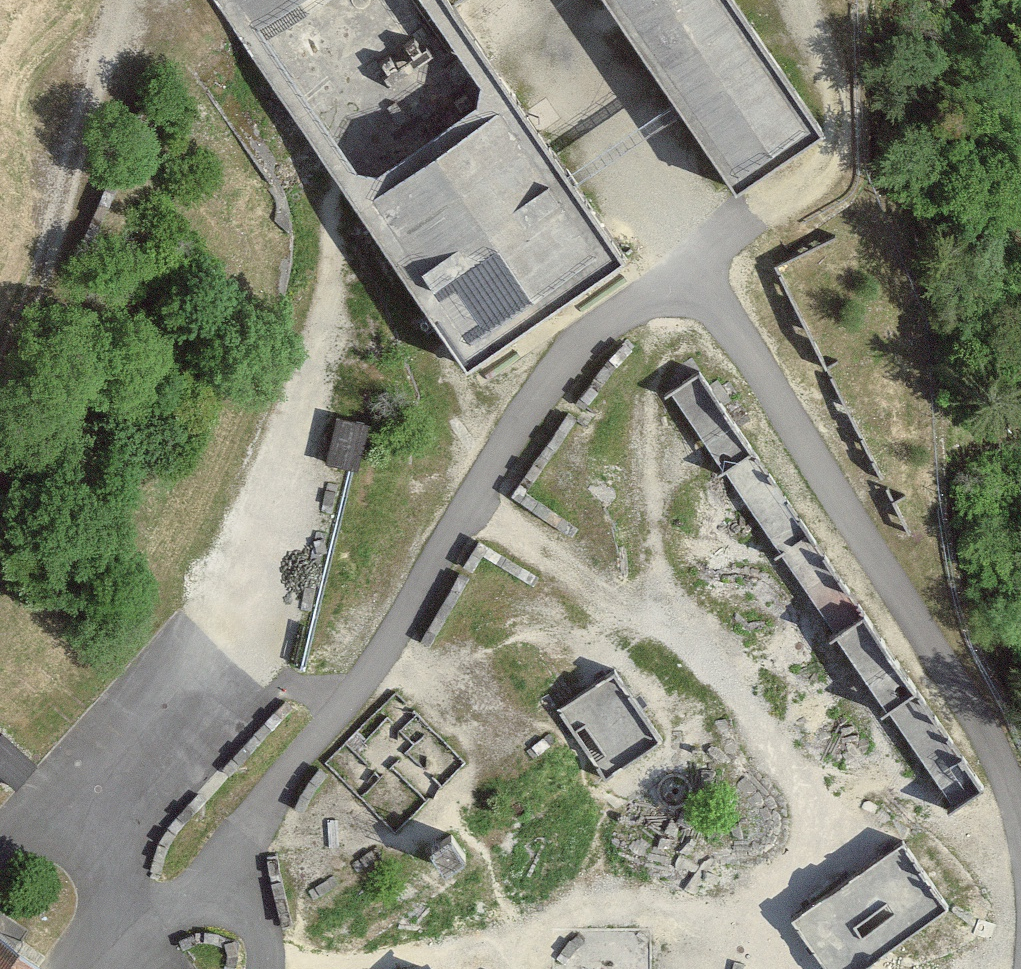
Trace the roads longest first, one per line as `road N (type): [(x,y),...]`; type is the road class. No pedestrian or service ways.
road 1 (track): [(689,272),(646,406),(653,601),(751,702),(822,807),(804,865),(688,933)]
road 2 (track): [(106,786),(208,639),(295,455),(346,229)]
road 3 (track): [(122,0),(40,280),(0,377)]
road 4 (track): [(806,0),(837,60),(831,182),(689,272)]
road 5 (track): [(488,968),(481,951),(613,887),(688,933),(700,968)]
road 6 (track): [(653,601),(614,601),(472,507)]
road 7 (track): [(481,951),(291,968)]
road 8 (track): [(259,968),(235,843)]
road 9 (residential): [(106,786),(32,809),(0,844)]

